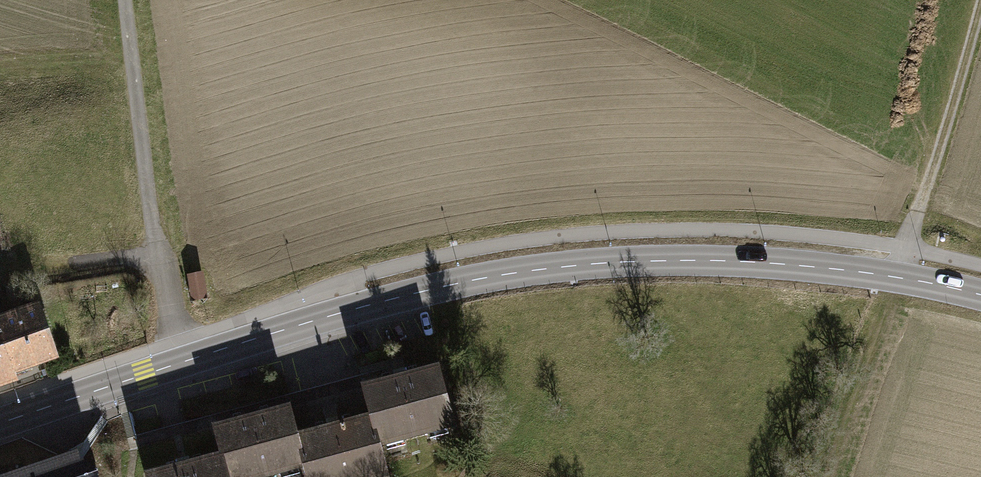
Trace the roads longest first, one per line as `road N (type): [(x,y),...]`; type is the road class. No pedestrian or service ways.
road 1 (secondary): [(980,295),(723,259),(525,271),(326,317),(0,424)]
road 2 (track): [(125,0),(157,257),(186,361)]
road 3 (track): [(901,278),(980,8)]

